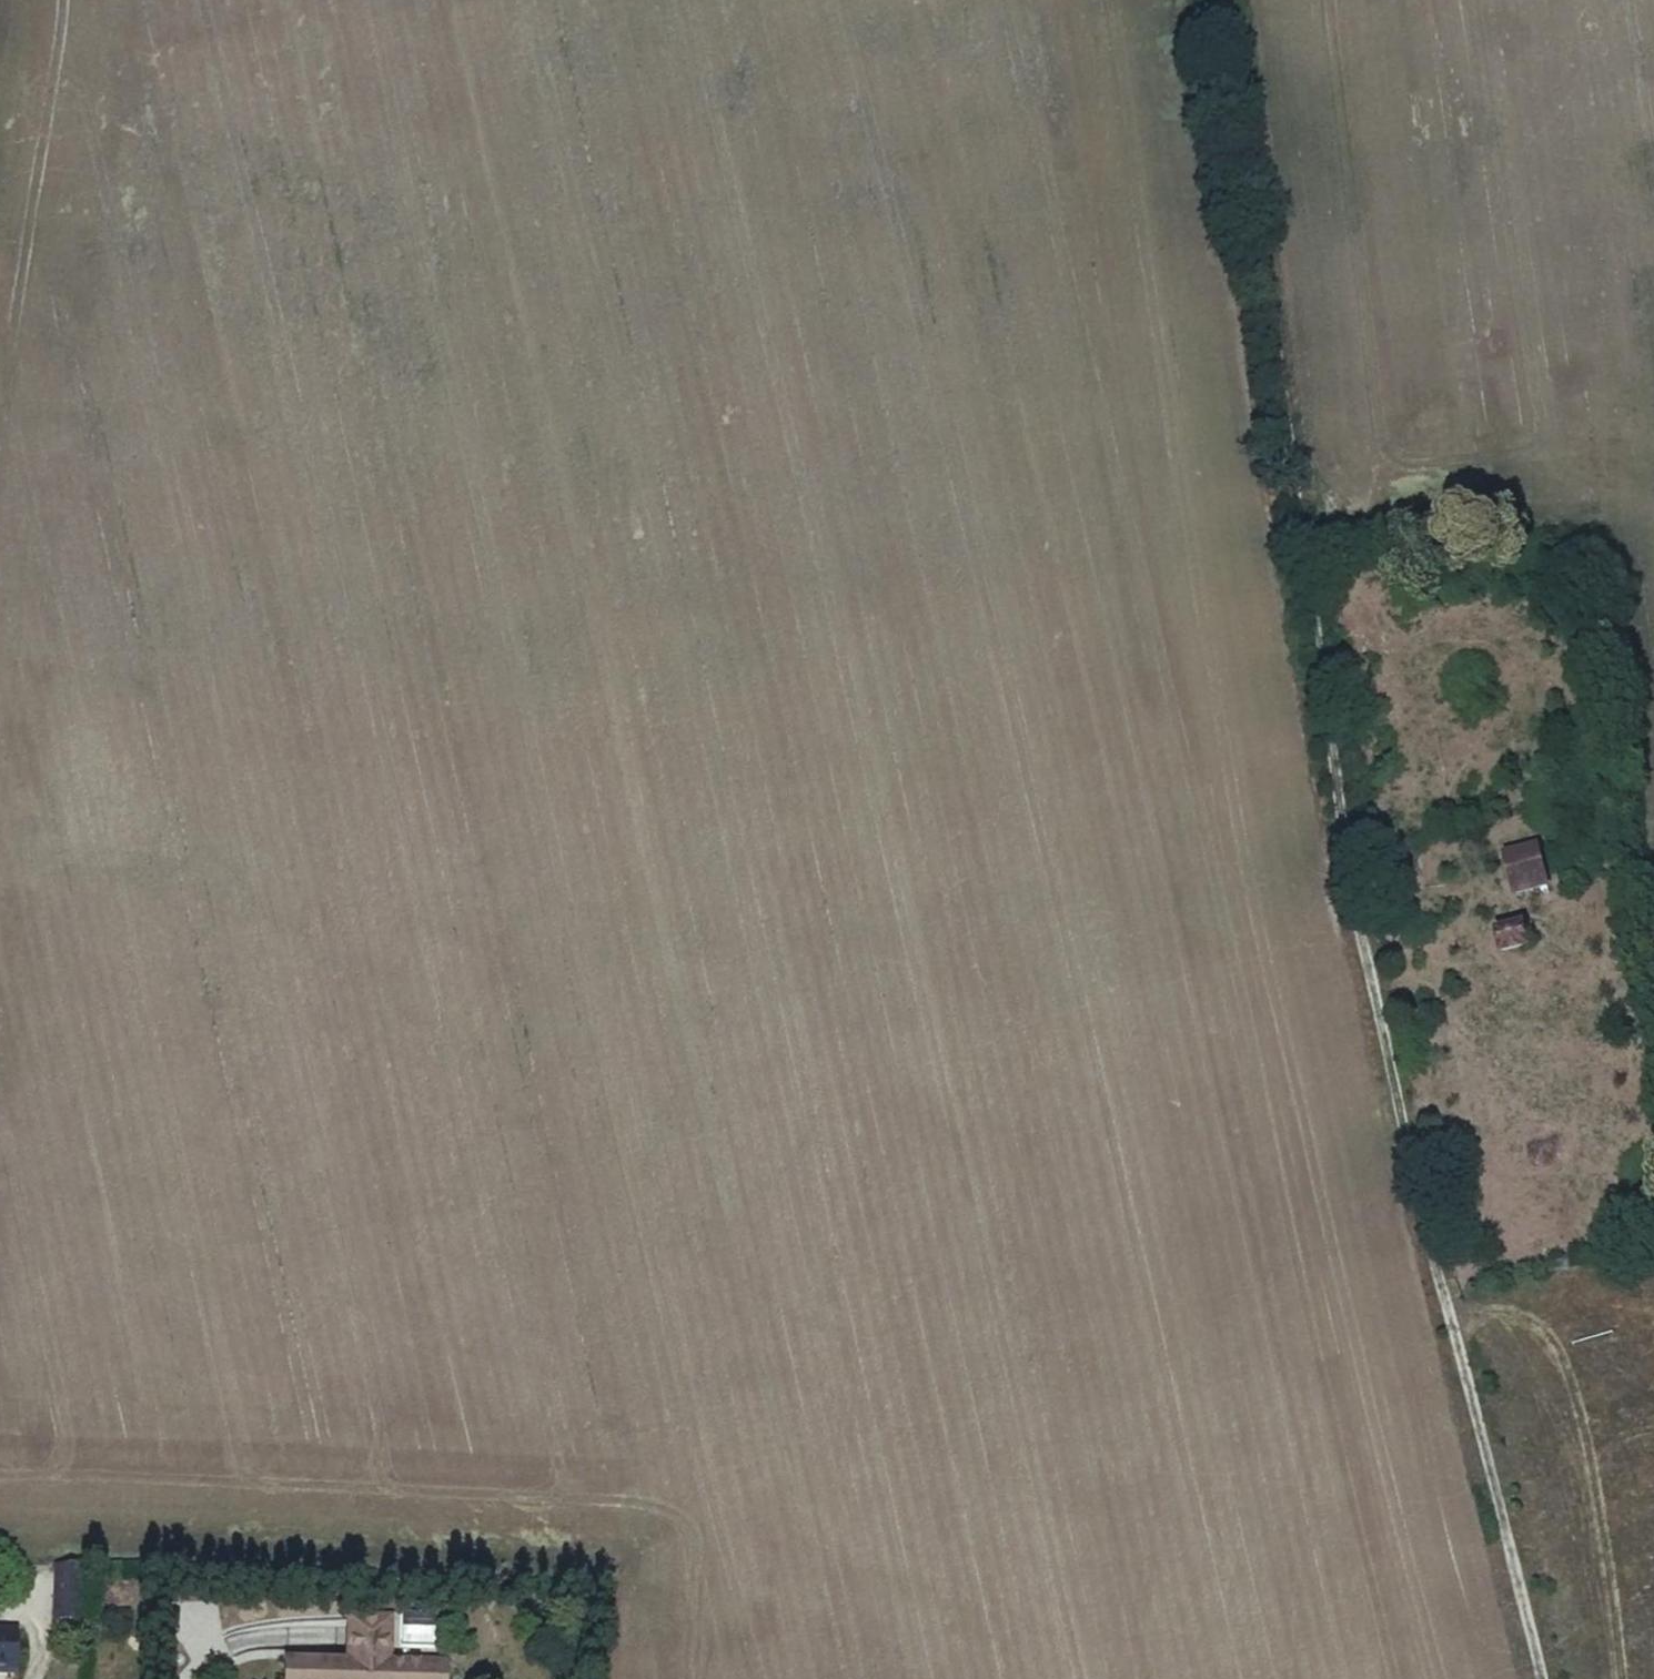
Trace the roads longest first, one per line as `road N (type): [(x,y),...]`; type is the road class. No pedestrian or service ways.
road 1 (track): [(1540,1678),(1440,1297),(1337,798),(1227,0)]

